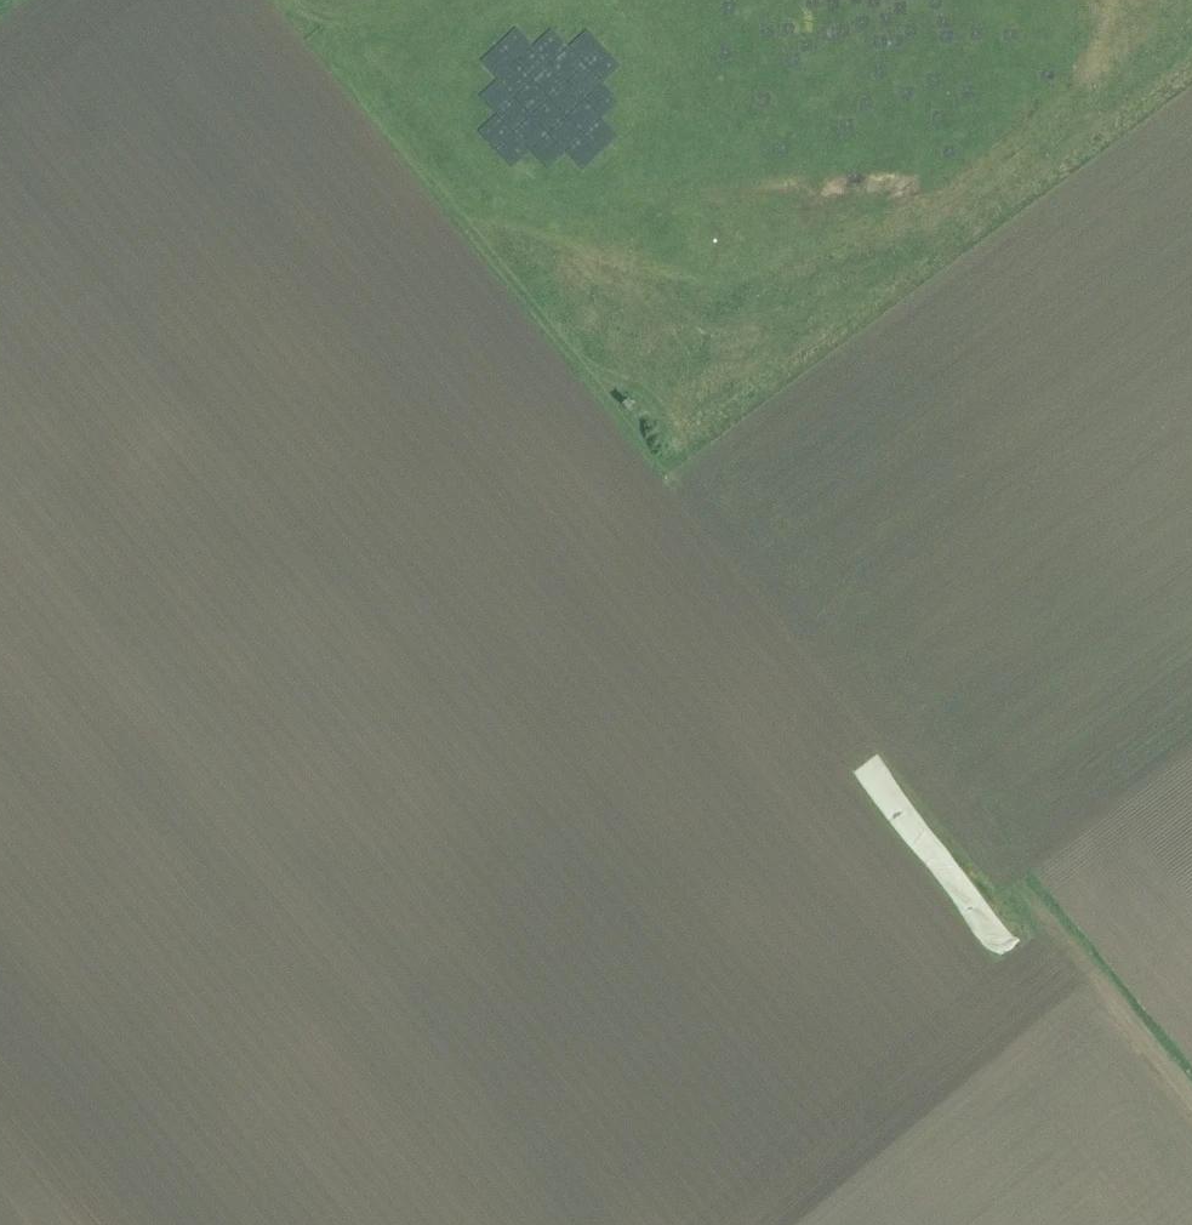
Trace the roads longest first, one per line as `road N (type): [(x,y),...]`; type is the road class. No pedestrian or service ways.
road 1 (track): [(1191,1097),(1014,880)]

